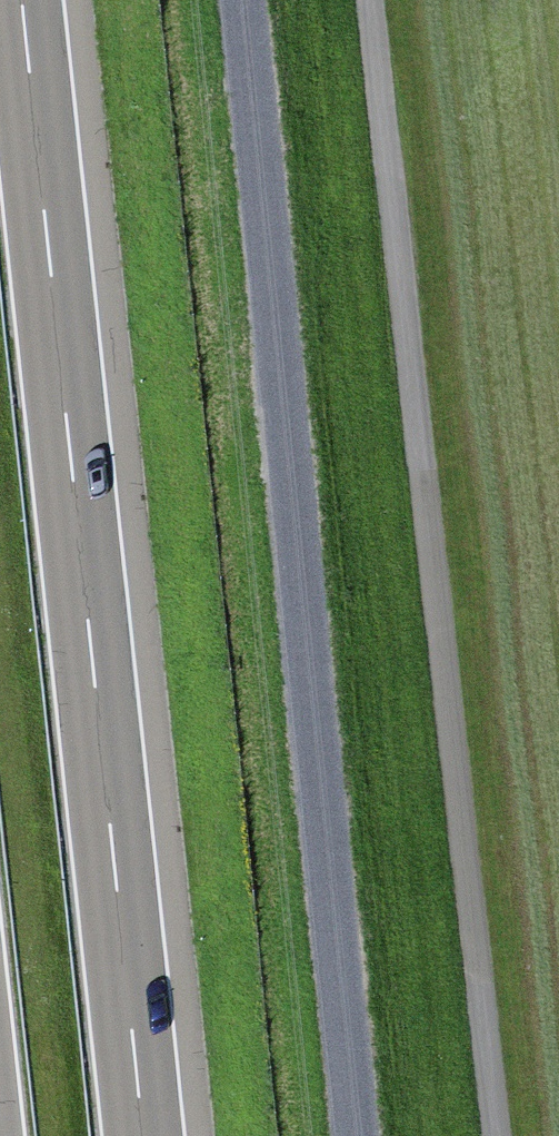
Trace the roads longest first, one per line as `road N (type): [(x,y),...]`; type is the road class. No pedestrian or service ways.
road 1 (motorway): [(145,1135),(23,0)]
road 2 (track): [(385,0),(505,1135)]
road 3 (track): [(247,0),(361,1135)]

